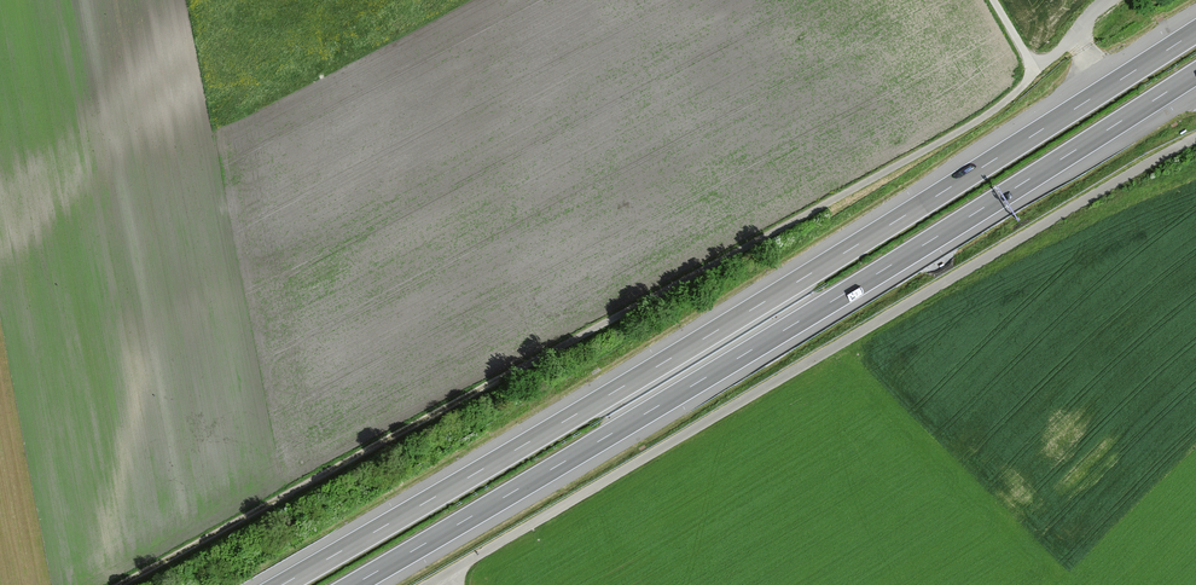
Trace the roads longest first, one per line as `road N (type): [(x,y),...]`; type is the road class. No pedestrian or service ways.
road 1 (track): [(993,0),(1032,72),(988,114),(121,584)]
road 2 (motorway): [(1195,31),(765,302),(282,584)]
road 3 (motorway): [(353,584),(1195,73)]
road 4 (unclassified): [(427,584),(1195,138)]

